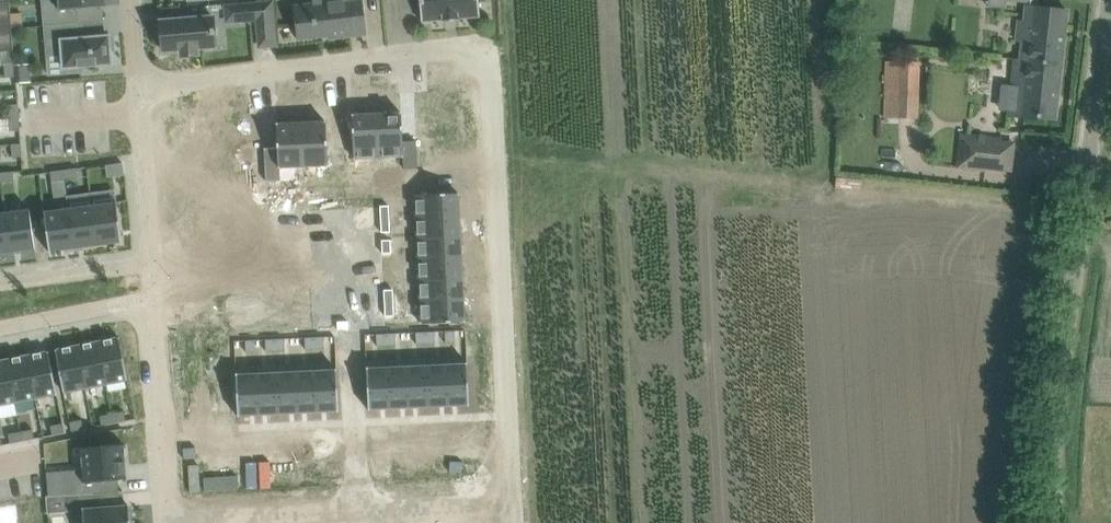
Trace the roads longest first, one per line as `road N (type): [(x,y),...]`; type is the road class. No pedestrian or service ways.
road 1 (unclassified): [(1054,522),(1058,394),(1106,33)]
road 2 (residential): [(507,415),(492,44)]
road 3 (residential): [(137,83),(492,44)]
road 4 (residential): [(166,428),(507,415)]
road 5 (residential): [(513,507),(256,522)]
road 6 (residential): [(156,296),(169,522)]
road 7 (residential): [(137,83),(152,258)]
road 8 (residential): [(156,296),(0,330)]
road 9 (residential): [(0,280),(152,258)]

